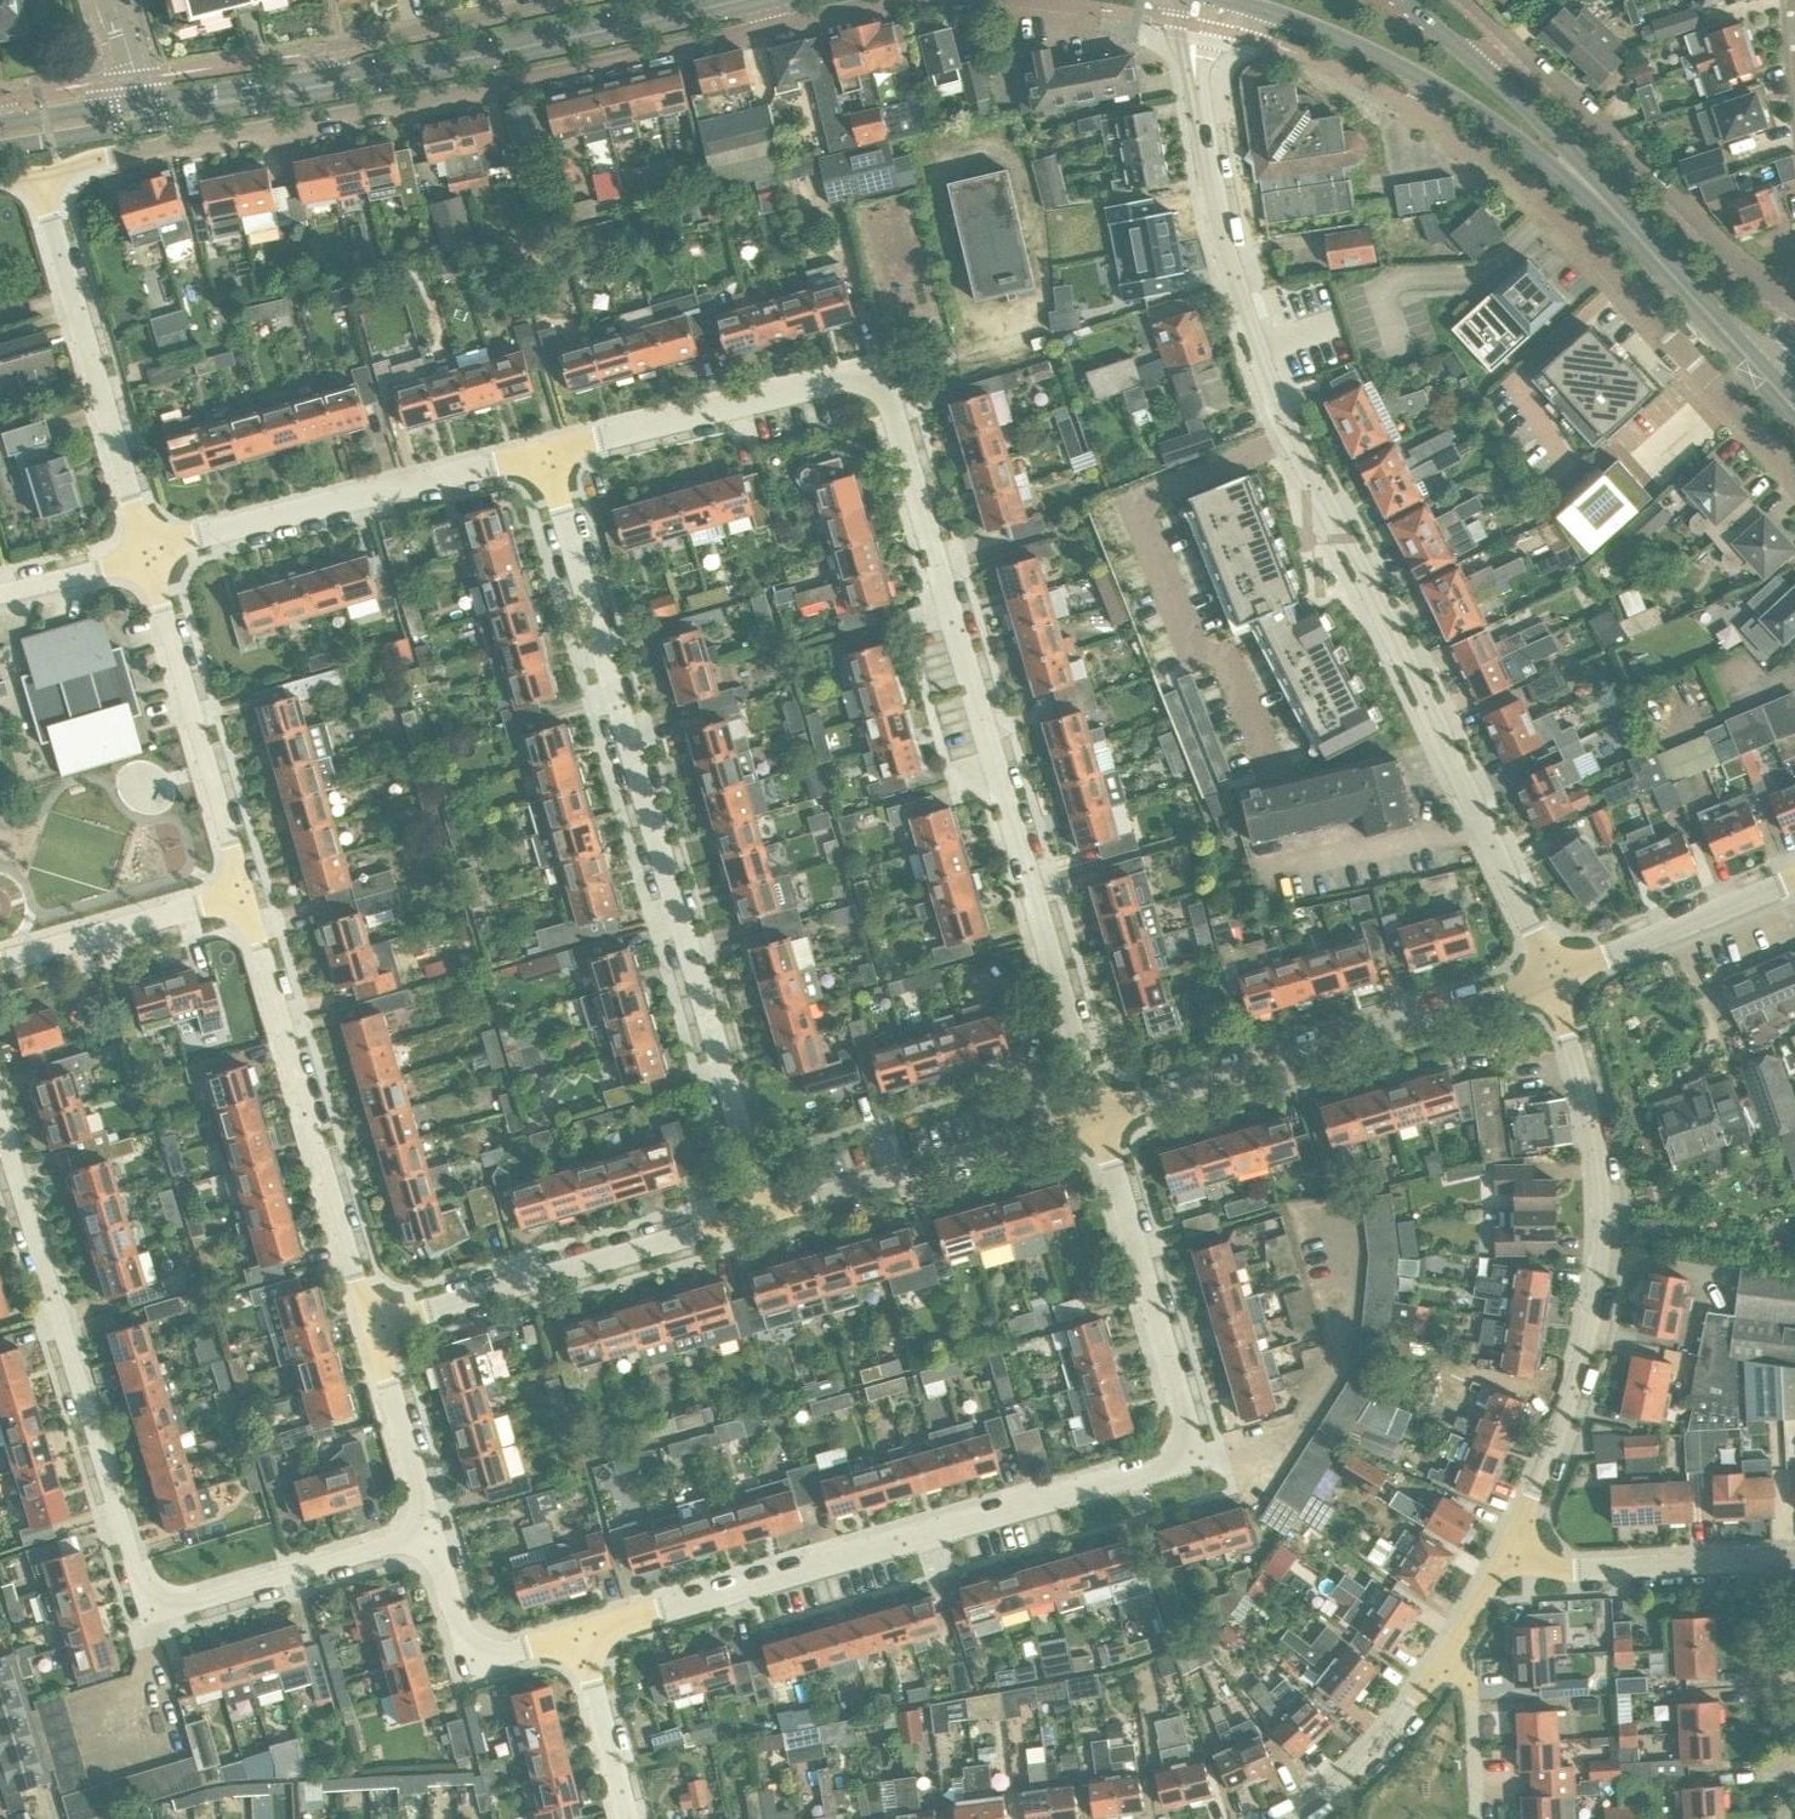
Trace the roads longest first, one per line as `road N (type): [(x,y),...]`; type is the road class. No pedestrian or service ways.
road 1 (residential): [(1098,1117),(877,372),(546,453)]
road 2 (residential): [(579,1636),(1196,1455),(1098,1117)]
road 3 (residential): [(1556,978),(1257,350),(1208,170),(1199,92)]
road 4 (residential): [(0,1121),(152,1612),(431,1531)]
road 5 (residential): [(764,1214),(546,453)]
road 6 (residential): [(45,180),(96,159),(384,109),(775,26)]
road 7 (residential): [(1556,978),(1606,1193),(1597,1304),(1565,1437),(1514,1548)]
road 8 (residential): [(1098,1117),(1556,978)]
road 9 (residential): [(371,1325),(246,891)]
road 10 (tertiary): [(329,83),(734,0)]
road 11 (residential): [(546,453),(148,551)]
road 12 (residential): [(371,1325),(764,1214)]
road 13 (residential): [(1436,119),(1508,169),(1725,393)]
road 14 (residential): [(148,551),(45,180)]
road 15 (residential): [(1514,1548),(1407,1721),(1363,1769),(1291,1818)]
road 16 (residential): [(246,891),(148,551)]
road 17 (residential): [(764,1214),(1098,1117)]
road 18 (residential): [(1790,302),(1754,276),(1544,65)]
road 19 (residential): [(1514,1548),(1572,1574),(1794,1564)]
road 20 (residential): [(1556,978),(1794,879)]
road 21 (residential): [(0,962),(246,891)]
road 22 (residential): [(557,0),(324,51)]
road 23 (tertiary): [(1755,364),(1597,189)]
road 24 (tertiary): [(1417,71),(1597,189)]
road 25 (residential): [(431,1531),(371,1325)]
road 26 (tertiary): [(139,113),(329,83)]
road 27 (tertiary): [(1597,189),(1469,50)]
road 28 (residential): [(627,1818),(579,1636)]
road 29 (tertiary): [(1271,9),(1417,71)]
road 30 (residential): [(148,551),(0,593)]
road 31 (residential): [(475,1663),(431,1531)]
road 32 (residential): [(775,26),(900,0)]

